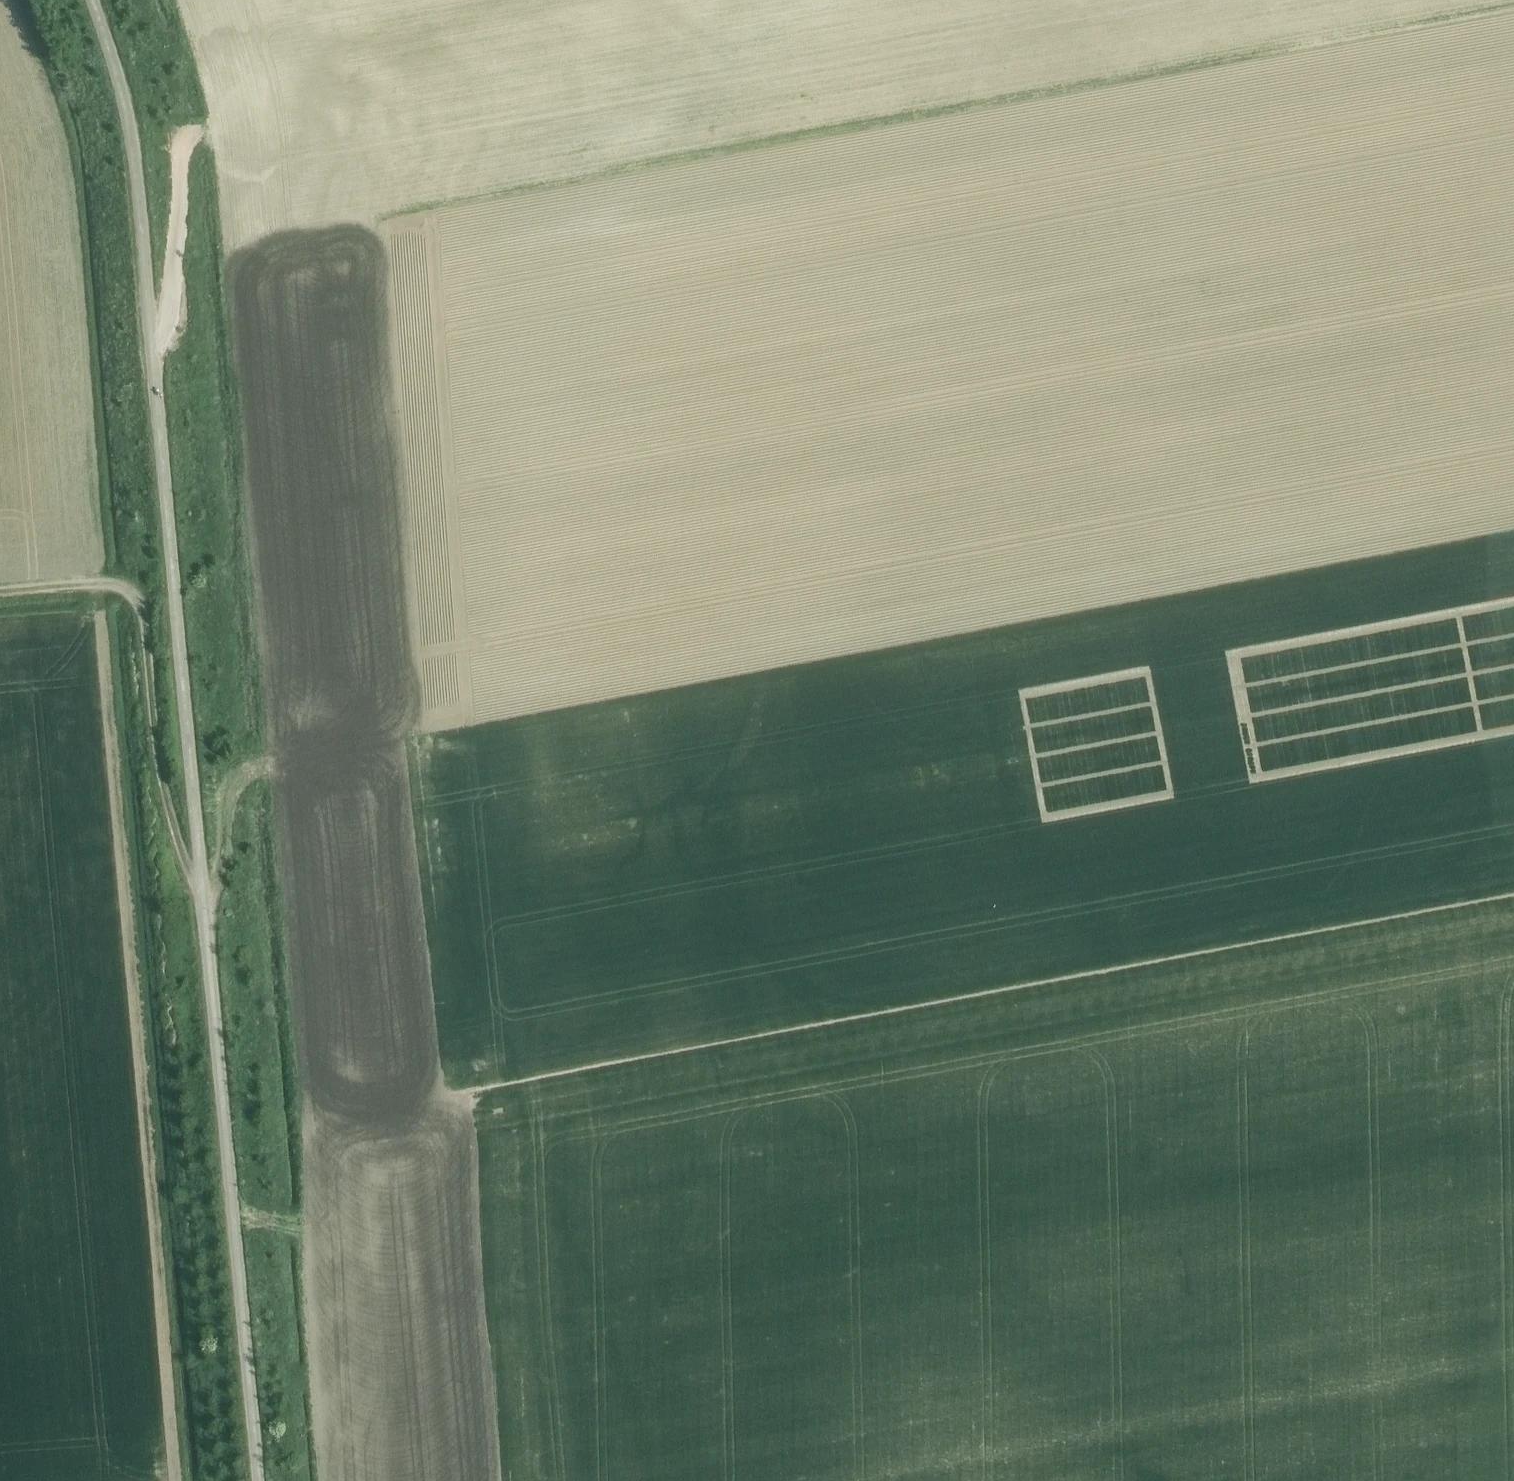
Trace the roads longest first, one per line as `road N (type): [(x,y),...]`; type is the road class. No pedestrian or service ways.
road 1 (unclassified): [(257,1480),(142,161),(95,0)]
road 2 (track): [(205,890),(188,871),(177,826),(158,741),(144,610),(130,586),(0,590)]

